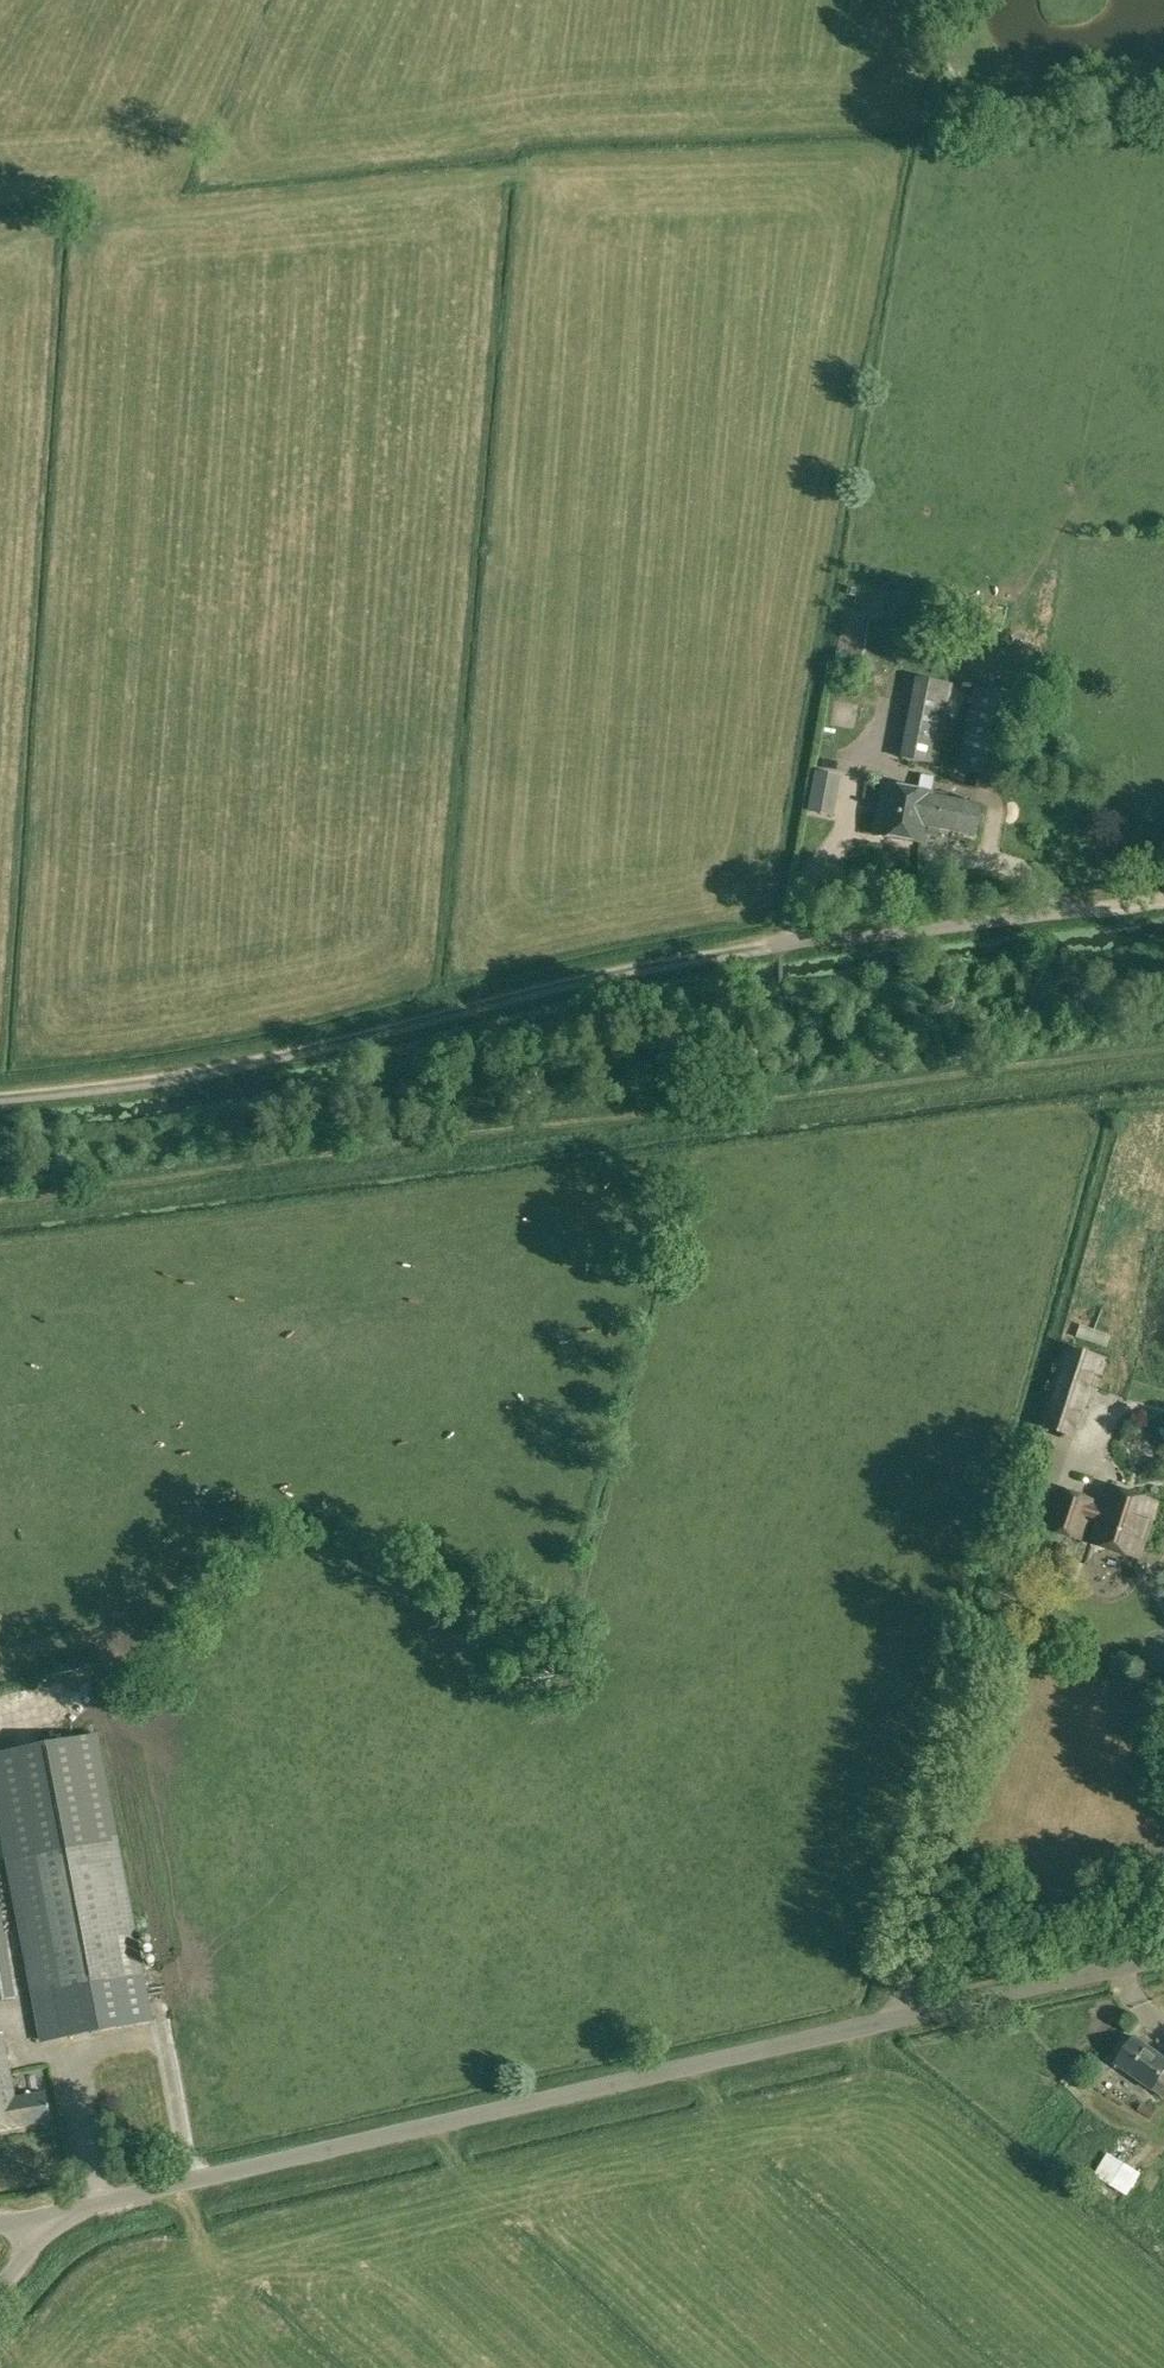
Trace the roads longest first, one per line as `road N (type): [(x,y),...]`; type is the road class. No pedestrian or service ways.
road 1 (track): [(0,1091),(191,1068),(599,969),(703,951),(1163,896)]
road 2 (unclassified): [(34,2214),(1163,1957)]

